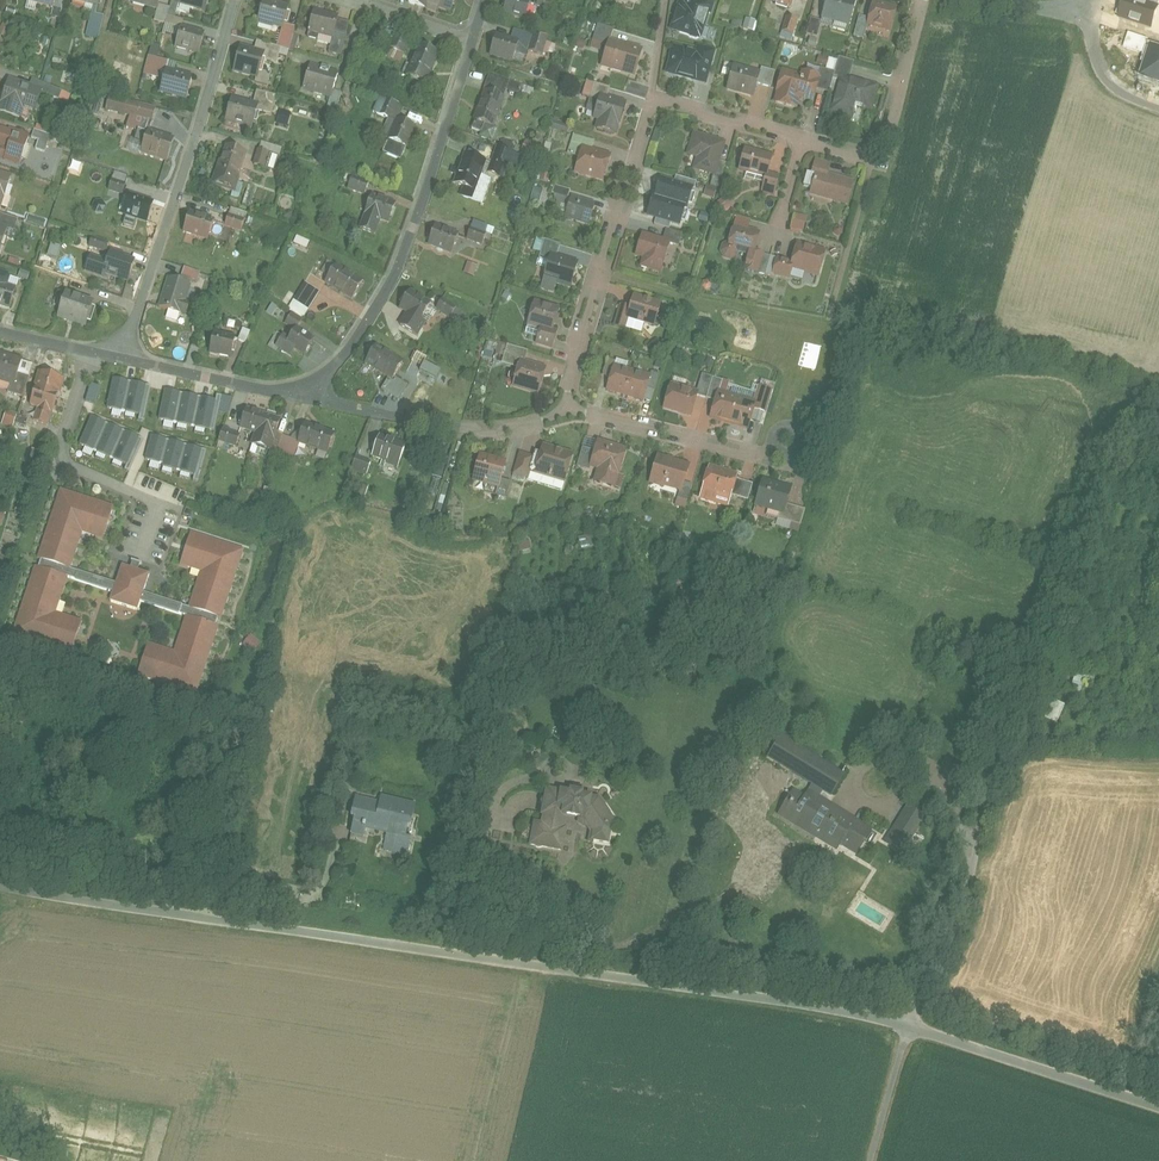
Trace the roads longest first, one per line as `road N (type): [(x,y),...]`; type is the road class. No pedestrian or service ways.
road 1 (residential): [(0,884),(912,1033)]
road 2 (residential): [(912,1033),(932,961),(978,878),(1001,753),(1076,526),(1100,478),(1158,404)]
road 3 (residential): [(565,406),(651,103),(679,102),(803,139)]
road 4 (residential): [(307,386),(360,329),(382,283),(470,38)]
road 5 (residential): [(124,355),(233,0)]
road 6 (residential): [(307,386),(324,397),(491,427),(565,406)]
road 7 (unclassified): [(1158,1109),(912,1033)]
road 8 (residential): [(565,406),(770,453),(791,438)]
road 9 (residential): [(803,139),(859,155),(886,143),(923,0)]
road 10 (residential): [(124,355),(267,387),(307,386)]
road 11 (residential): [(0,328),(124,355)]
road 12 (residential): [(1158,106),(1115,87),(1103,70),(1095,12)]

